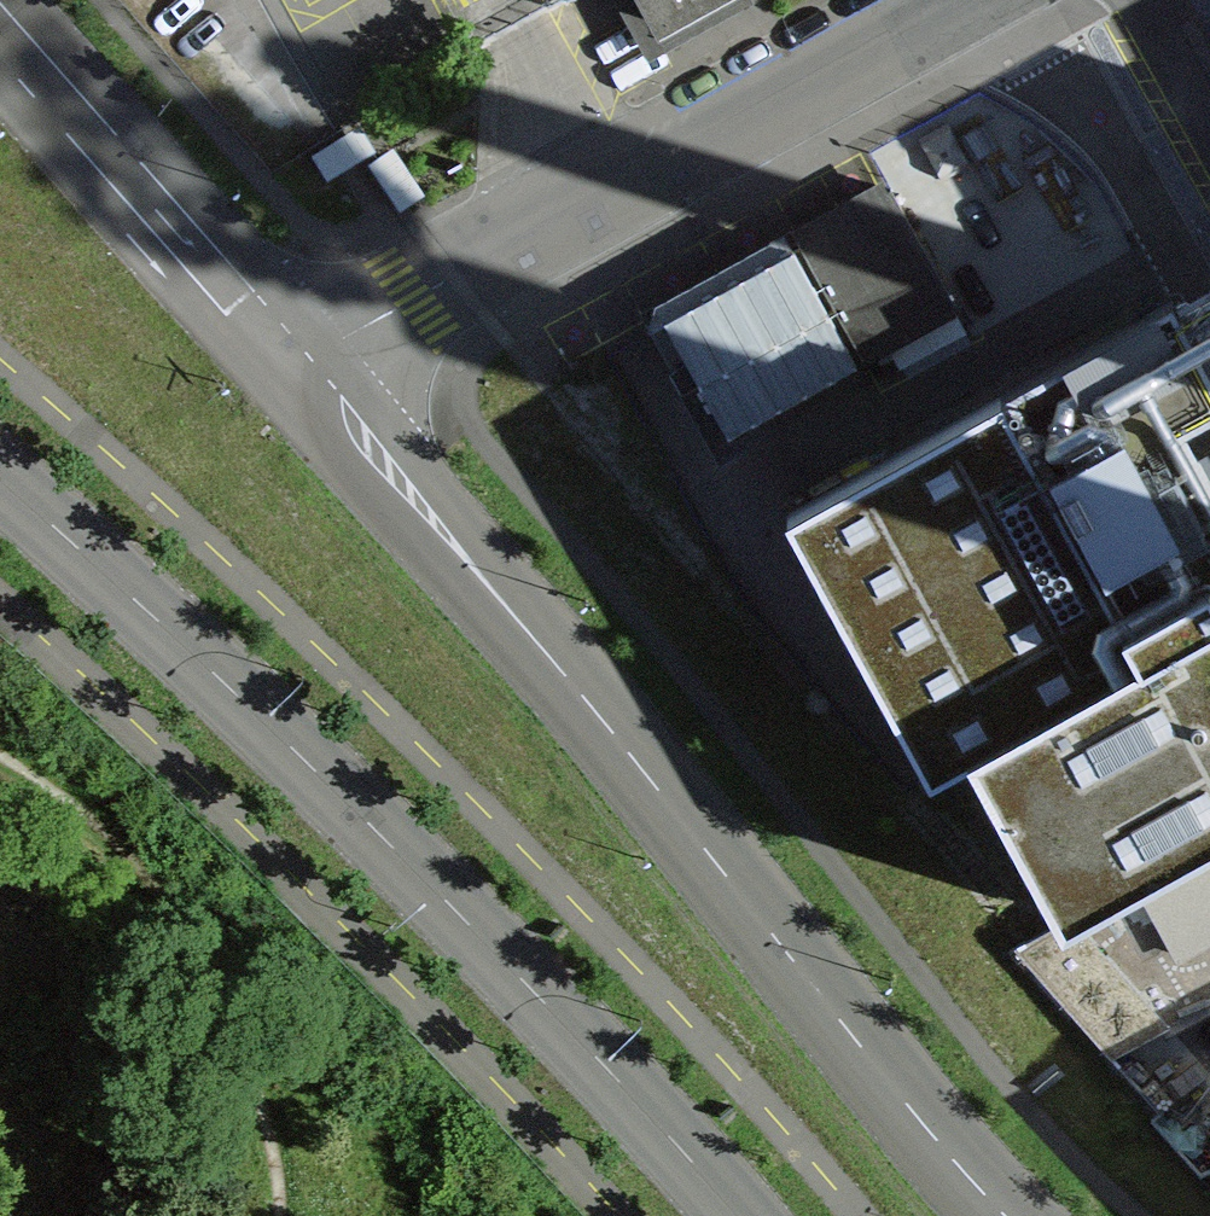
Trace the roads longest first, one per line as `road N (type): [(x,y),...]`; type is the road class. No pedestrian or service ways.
road 1 (tertiary): [(1001,1215),(966,1183),(643,769),(280,369)]
road 2 (motorway): [(975,1215),(825,1061),(279,427)]
road 3 (primary): [(0,477),(103,564),(519,984),(718,1215)]
road 4 (residential): [(280,369),(973,0)]
road 5 (motorway): [(301,662),(795,1215)]
road 6 (motorway): [(279,427),(0,11)]
road 7 (motorway): [(0,310),(301,662)]
road 8 (tertiary): [(280,369),(0,43)]
road 9 (motorway): [(279,427),(0,108)]
road 10 (motorway): [(0,383),(301,662)]
road 11 (residential): [(1131,0),(1209,141)]

